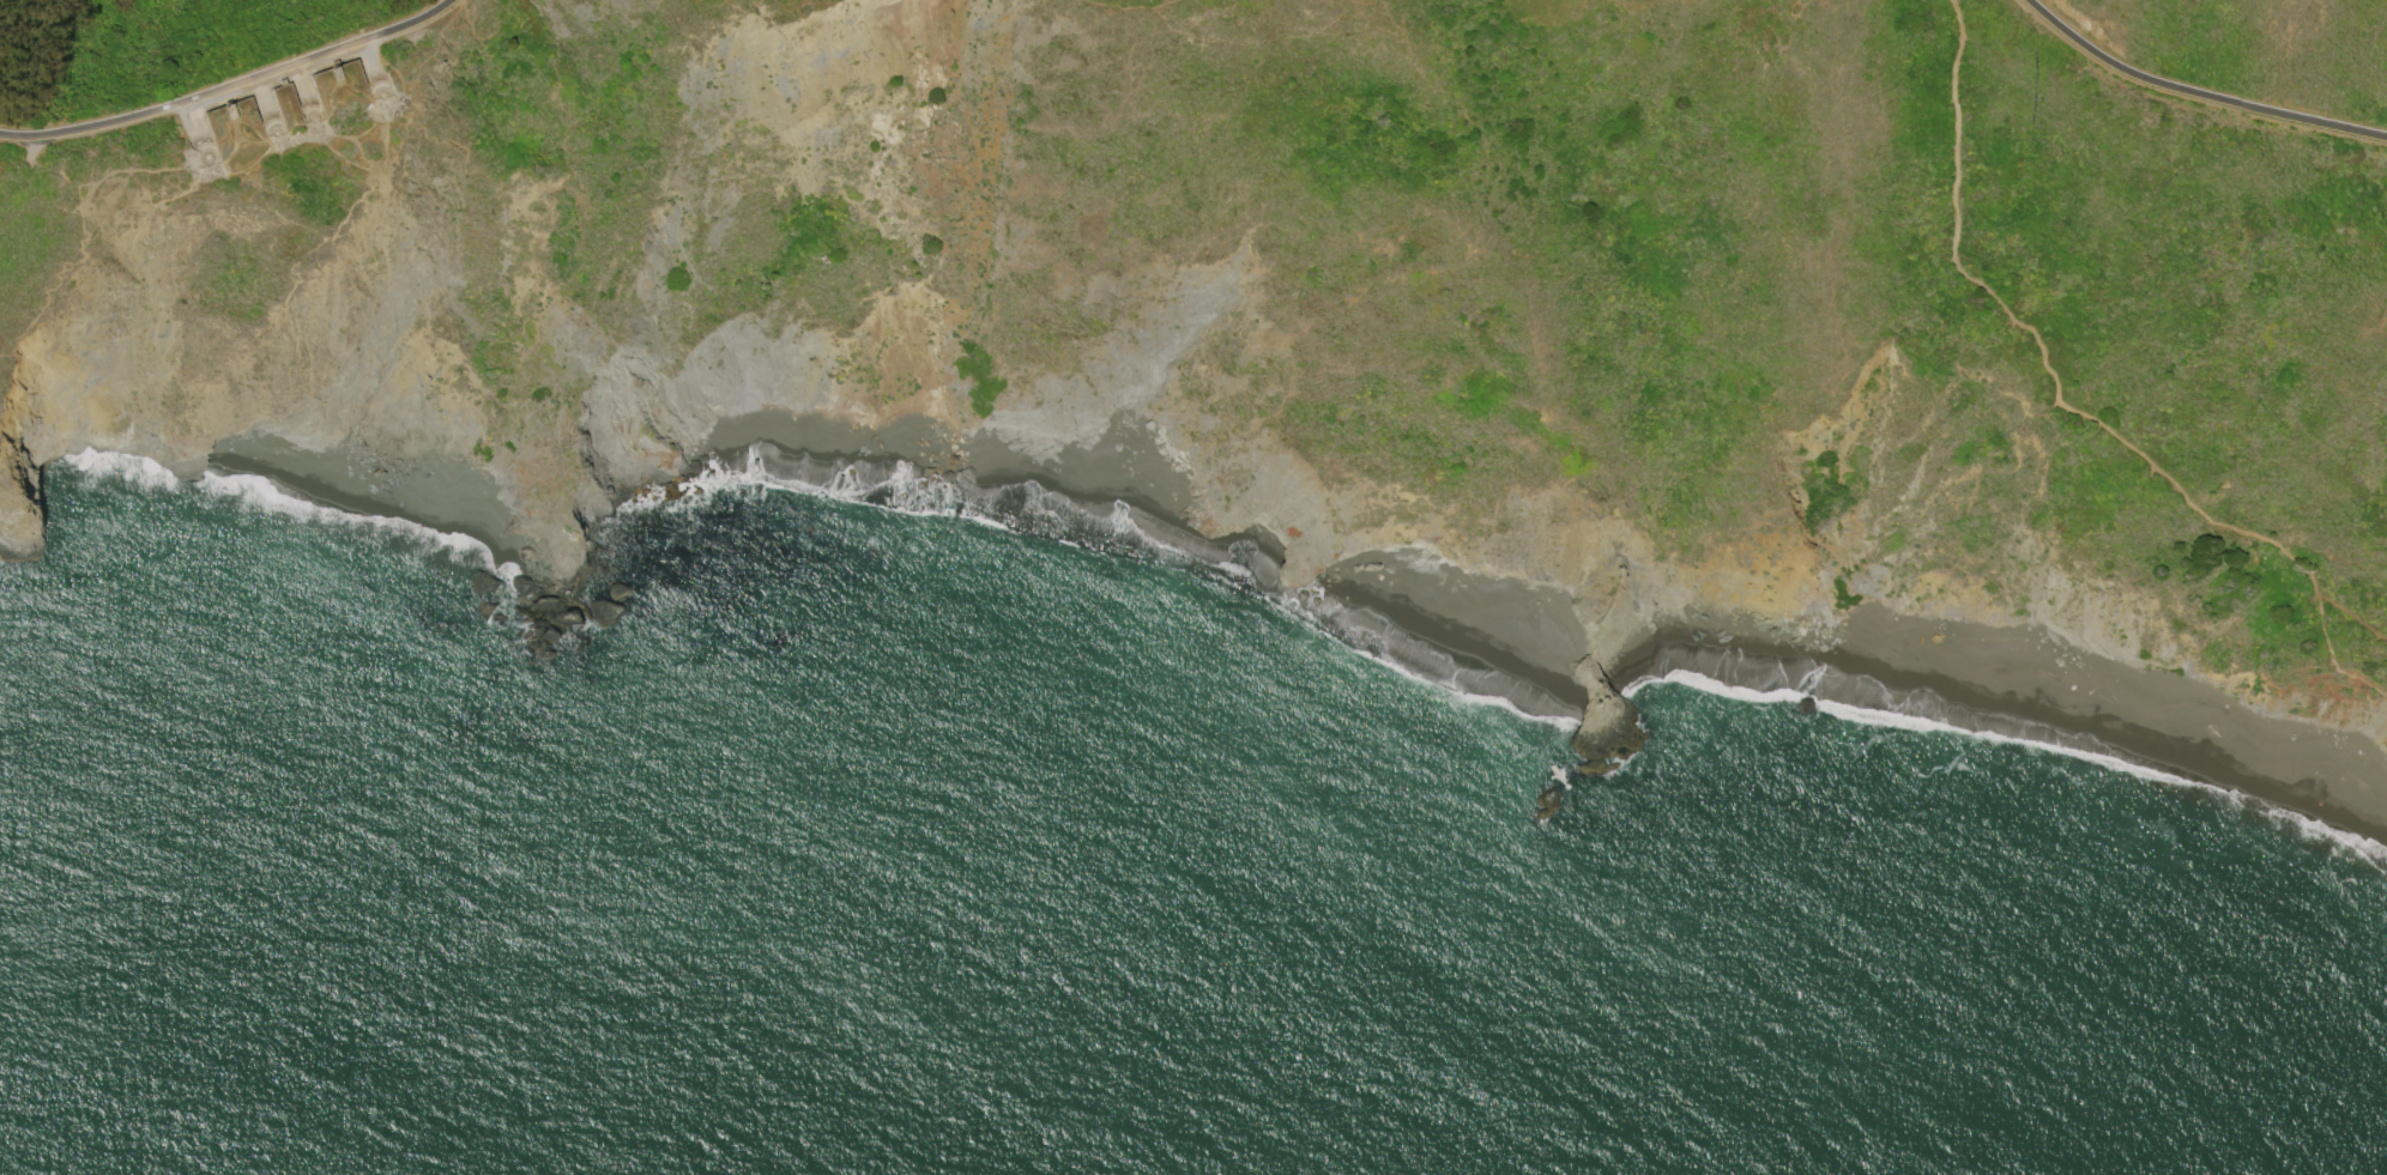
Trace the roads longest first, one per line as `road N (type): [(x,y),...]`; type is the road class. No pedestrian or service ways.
road 1 (residential): [(456,0),(387,35),(146,116),(65,134),(0,134)]
road 2 (residential): [(2386,138),(2152,85),(2091,53),(2030,0)]

